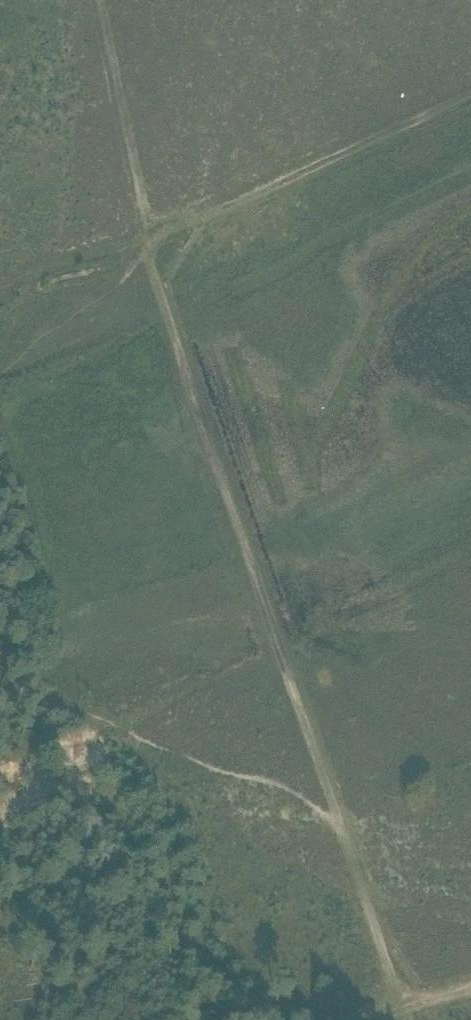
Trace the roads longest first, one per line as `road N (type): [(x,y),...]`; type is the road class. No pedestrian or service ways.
road 1 (track): [(143,244),(340,823)]
road 2 (track): [(470,99),(143,244)]
road 3 (track): [(340,823),(403,1009)]

